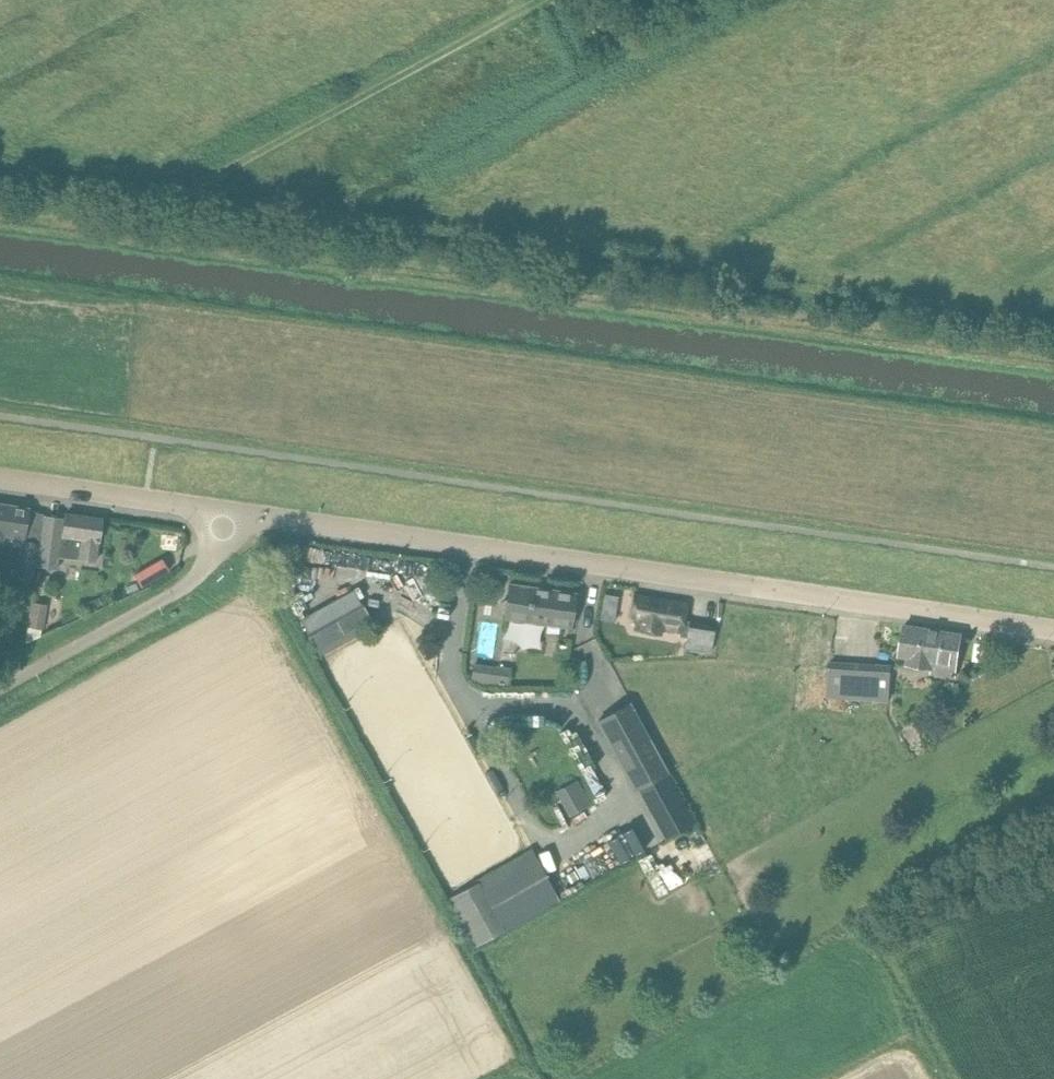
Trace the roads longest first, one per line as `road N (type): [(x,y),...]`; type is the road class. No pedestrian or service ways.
road 1 (unclassified): [(1053,630),(220,509)]
road 2 (track): [(0,173),(155,194),(223,167),(538,0)]
road 3 (unclassified): [(0,691),(190,584),(212,556),(220,509)]
road 4 (unclassified): [(220,509),(0,478)]

